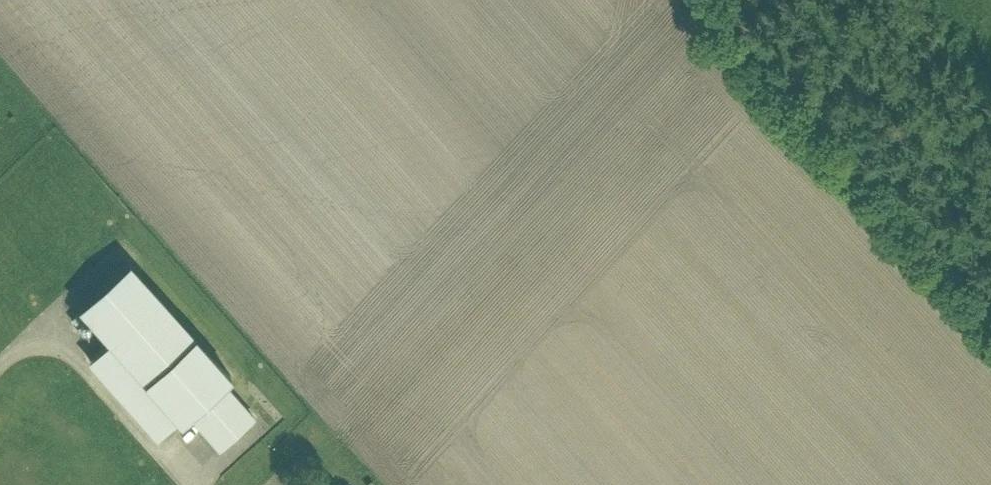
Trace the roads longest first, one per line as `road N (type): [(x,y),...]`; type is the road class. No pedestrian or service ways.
road 1 (track): [(990,305),(699,0)]

